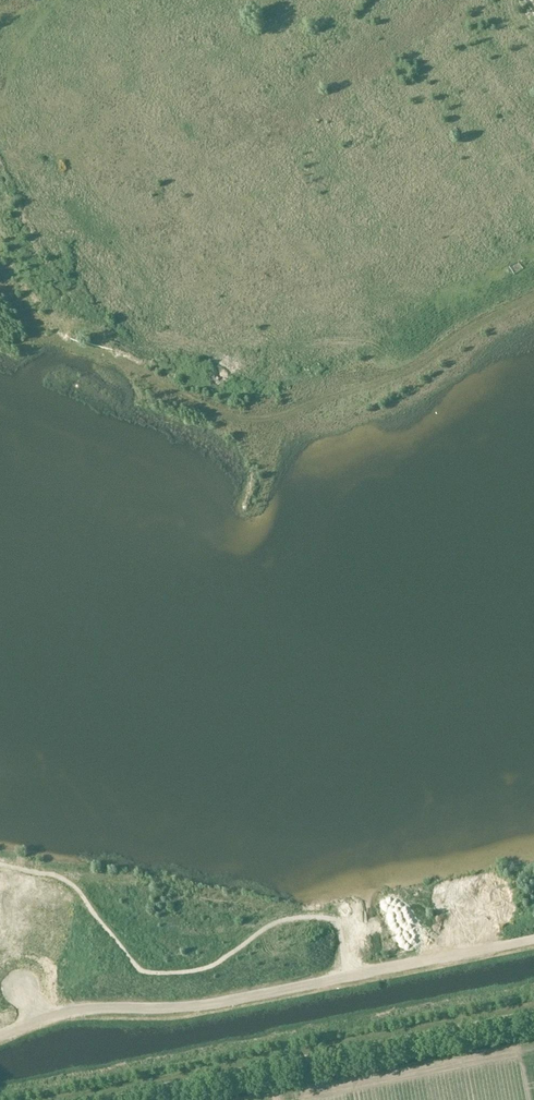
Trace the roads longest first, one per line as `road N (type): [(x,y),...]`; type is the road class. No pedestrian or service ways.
road 1 (track): [(533,940),(218,1003),(76,1011),(0,1038)]
road 2 (track): [(62,345),(119,361),(223,413),(269,418),(377,384),(533,295)]
road 3 (unclassified): [(98,1099),(533,1014)]

